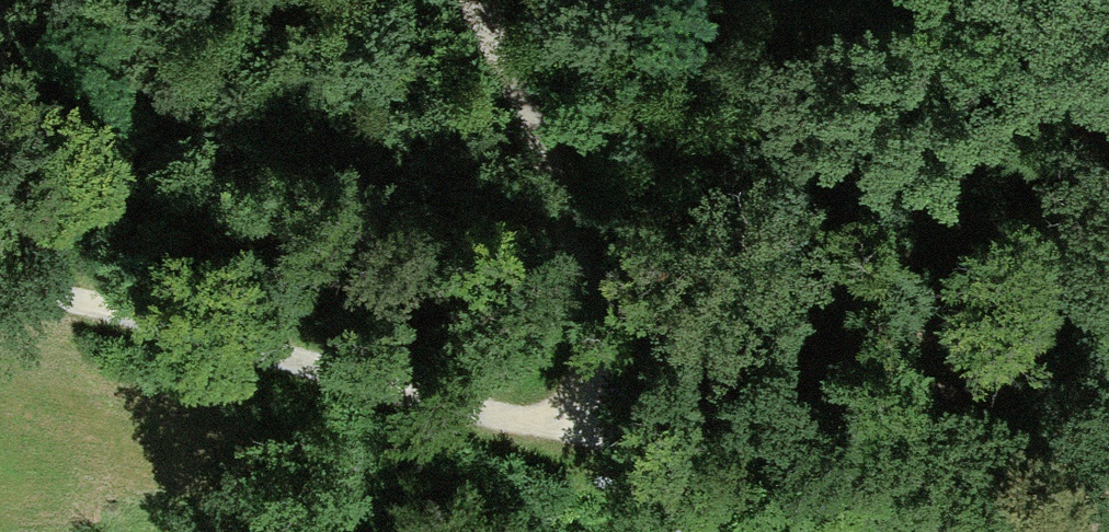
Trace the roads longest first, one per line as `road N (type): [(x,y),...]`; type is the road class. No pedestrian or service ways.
road 1 (track): [(581,436),(0,277)]
road 2 (track): [(476,0),(525,112),(572,259),(591,368),(581,436)]
road 3 (track): [(920,531),(882,506),(581,436)]

